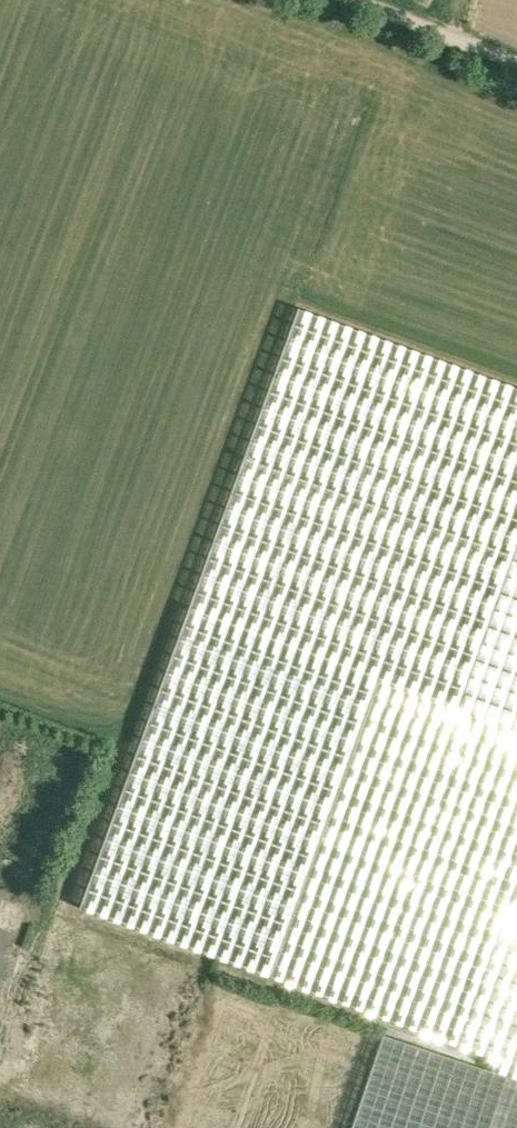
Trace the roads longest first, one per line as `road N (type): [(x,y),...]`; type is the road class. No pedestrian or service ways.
road 1 (unclassified): [(516,63),(355,0)]

